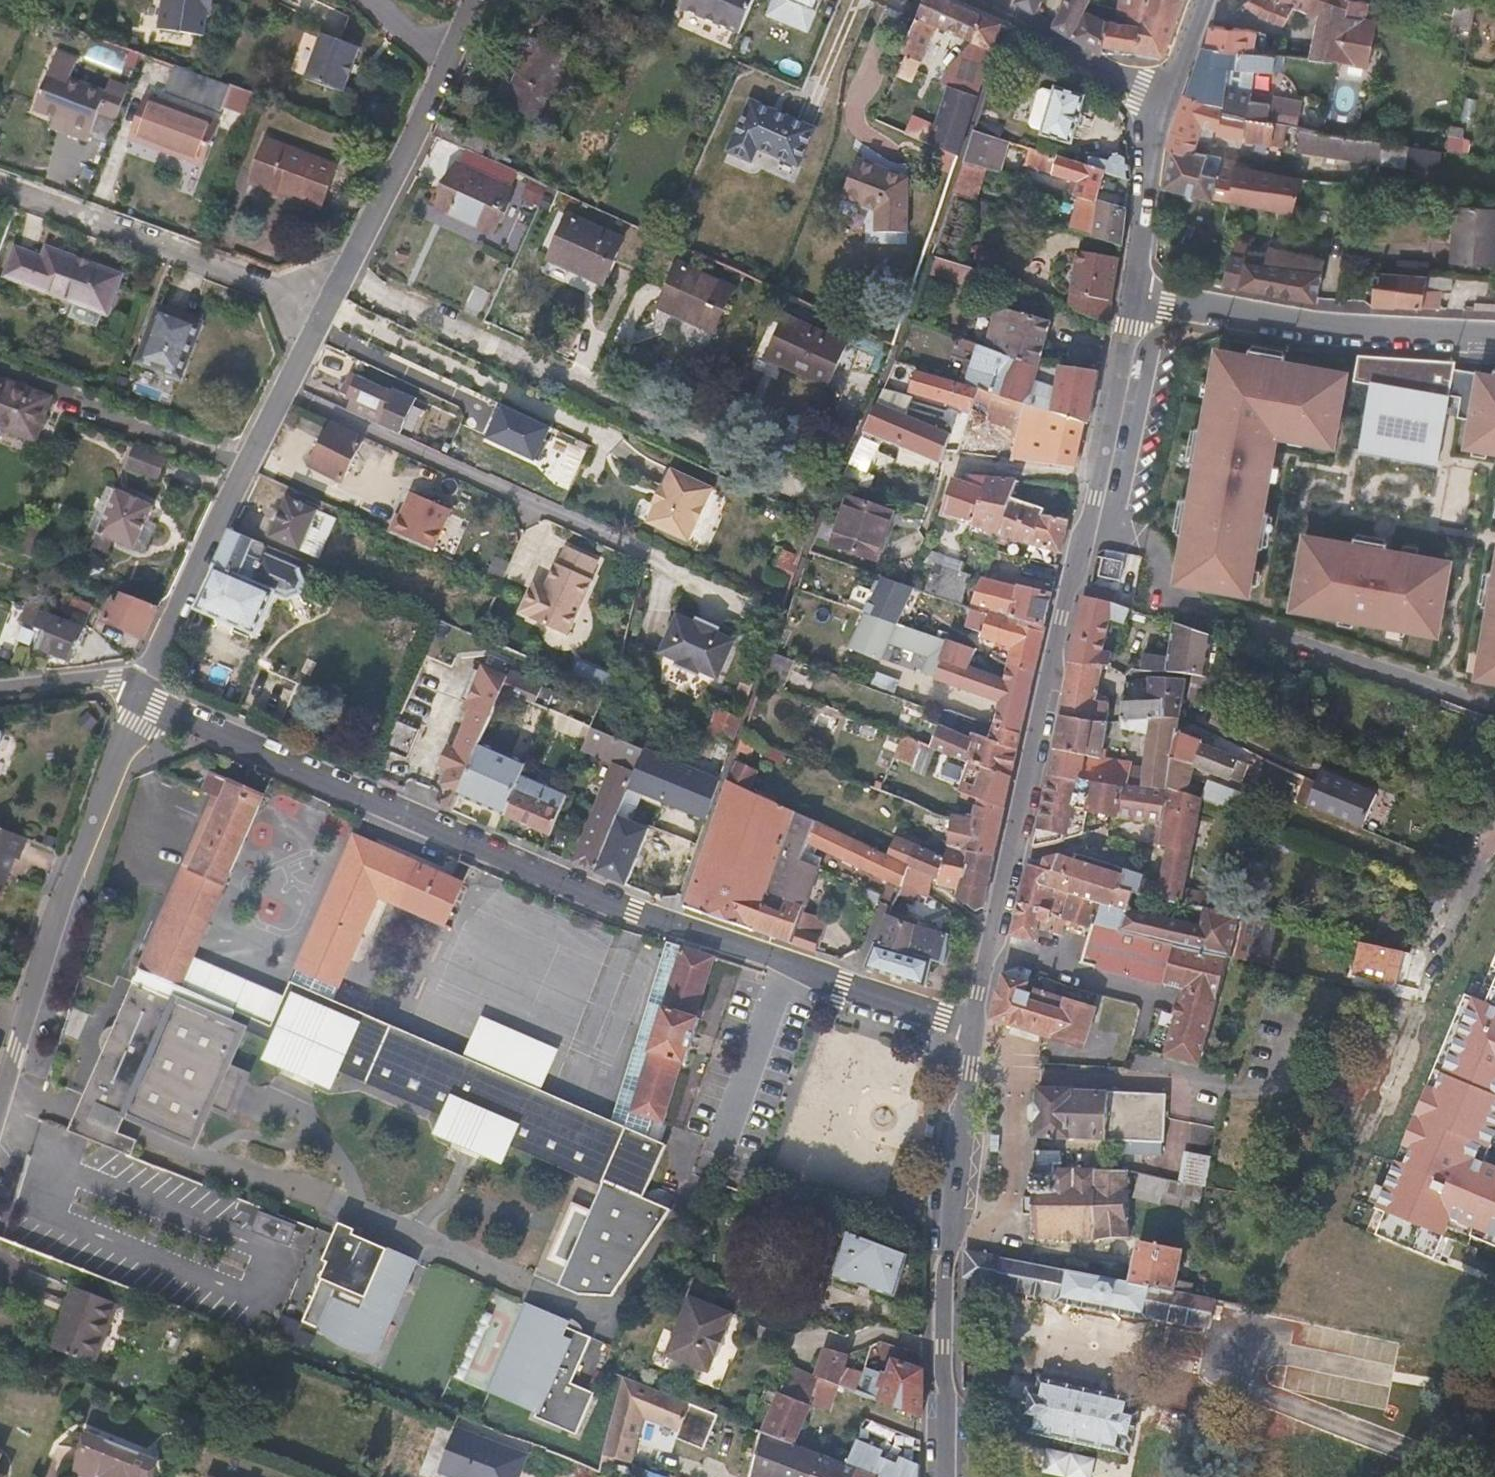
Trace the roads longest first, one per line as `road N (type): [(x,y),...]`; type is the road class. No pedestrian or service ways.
road 1 (residential): [(975,1027),(674,927),(136,692)]
road 2 (secondary): [(975,1027),(1134,299)]
road 3 (secondary): [(944,1476),(946,1245),(975,1027)]
road 4 (residential): [(136,692),(0,1099)]
road 5 (residential): [(325,307),(136,692)]
road 6 (residential): [(1134,299),(1320,326),(1494,335)]
road 7 (residential): [(325,307),(0,188)]
road 8 (residential): [(448,61),(325,307)]
road 9 (residential): [(1159,104),(981,0)]
road 10 (secondary): [(1134,299),(1159,104)]
road 11 (residential): [(136,692),(106,680),(0,691)]

